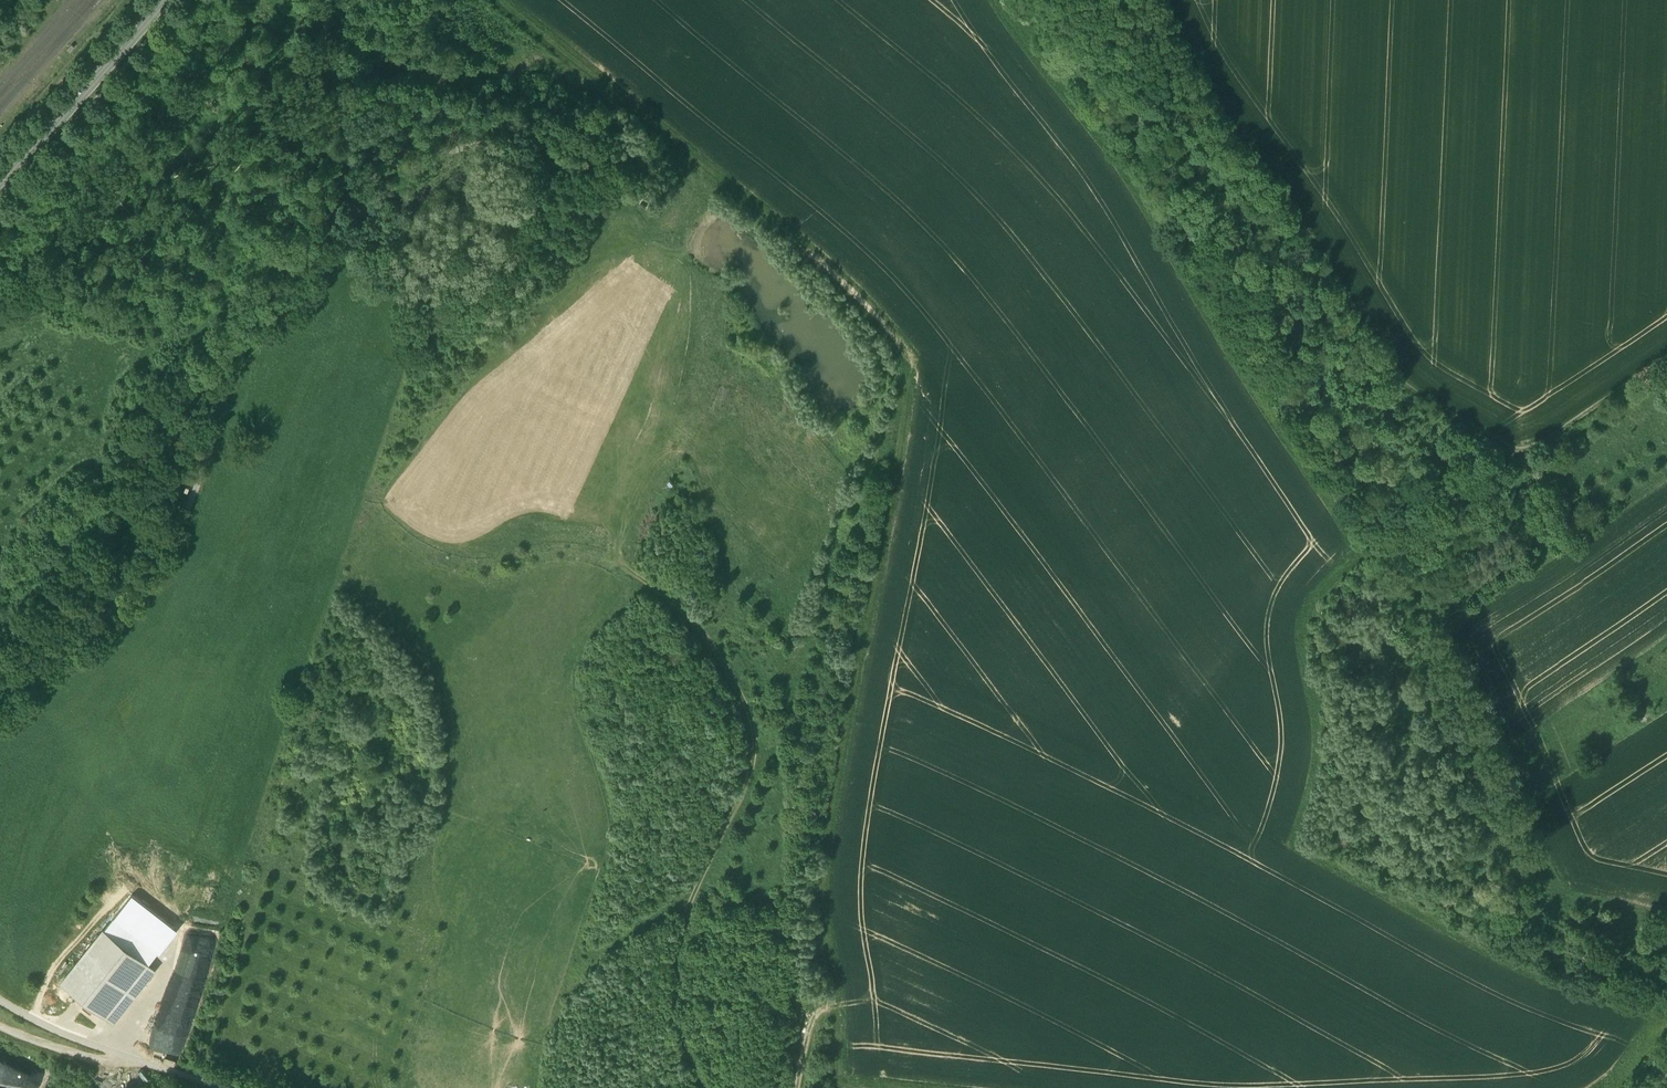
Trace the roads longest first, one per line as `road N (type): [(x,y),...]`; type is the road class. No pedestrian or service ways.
road 1 (track): [(1394,548),(1026,0)]
road 2 (track): [(0,681),(93,629),(146,572),(193,492),(252,317),(305,242),(383,175)]
road 3 (track): [(709,1087),(675,1032),(671,966),(692,890),(753,758),(758,728),(690,614),(623,569)]
road 4 (track): [(1166,0),(1202,83),(1286,192),(1391,366),(1419,394),(1527,451)]
road 5 (track): [(1666,914),(1642,907),(1600,924),(1573,917),(1556,901),(1516,784),(1394,548)]
road 6 (unclassified): [(0,185),(163,0)]
road 7 (track): [(1666,361),(1527,451)]
road 8 (track): [(1394,548),(1527,451)]

